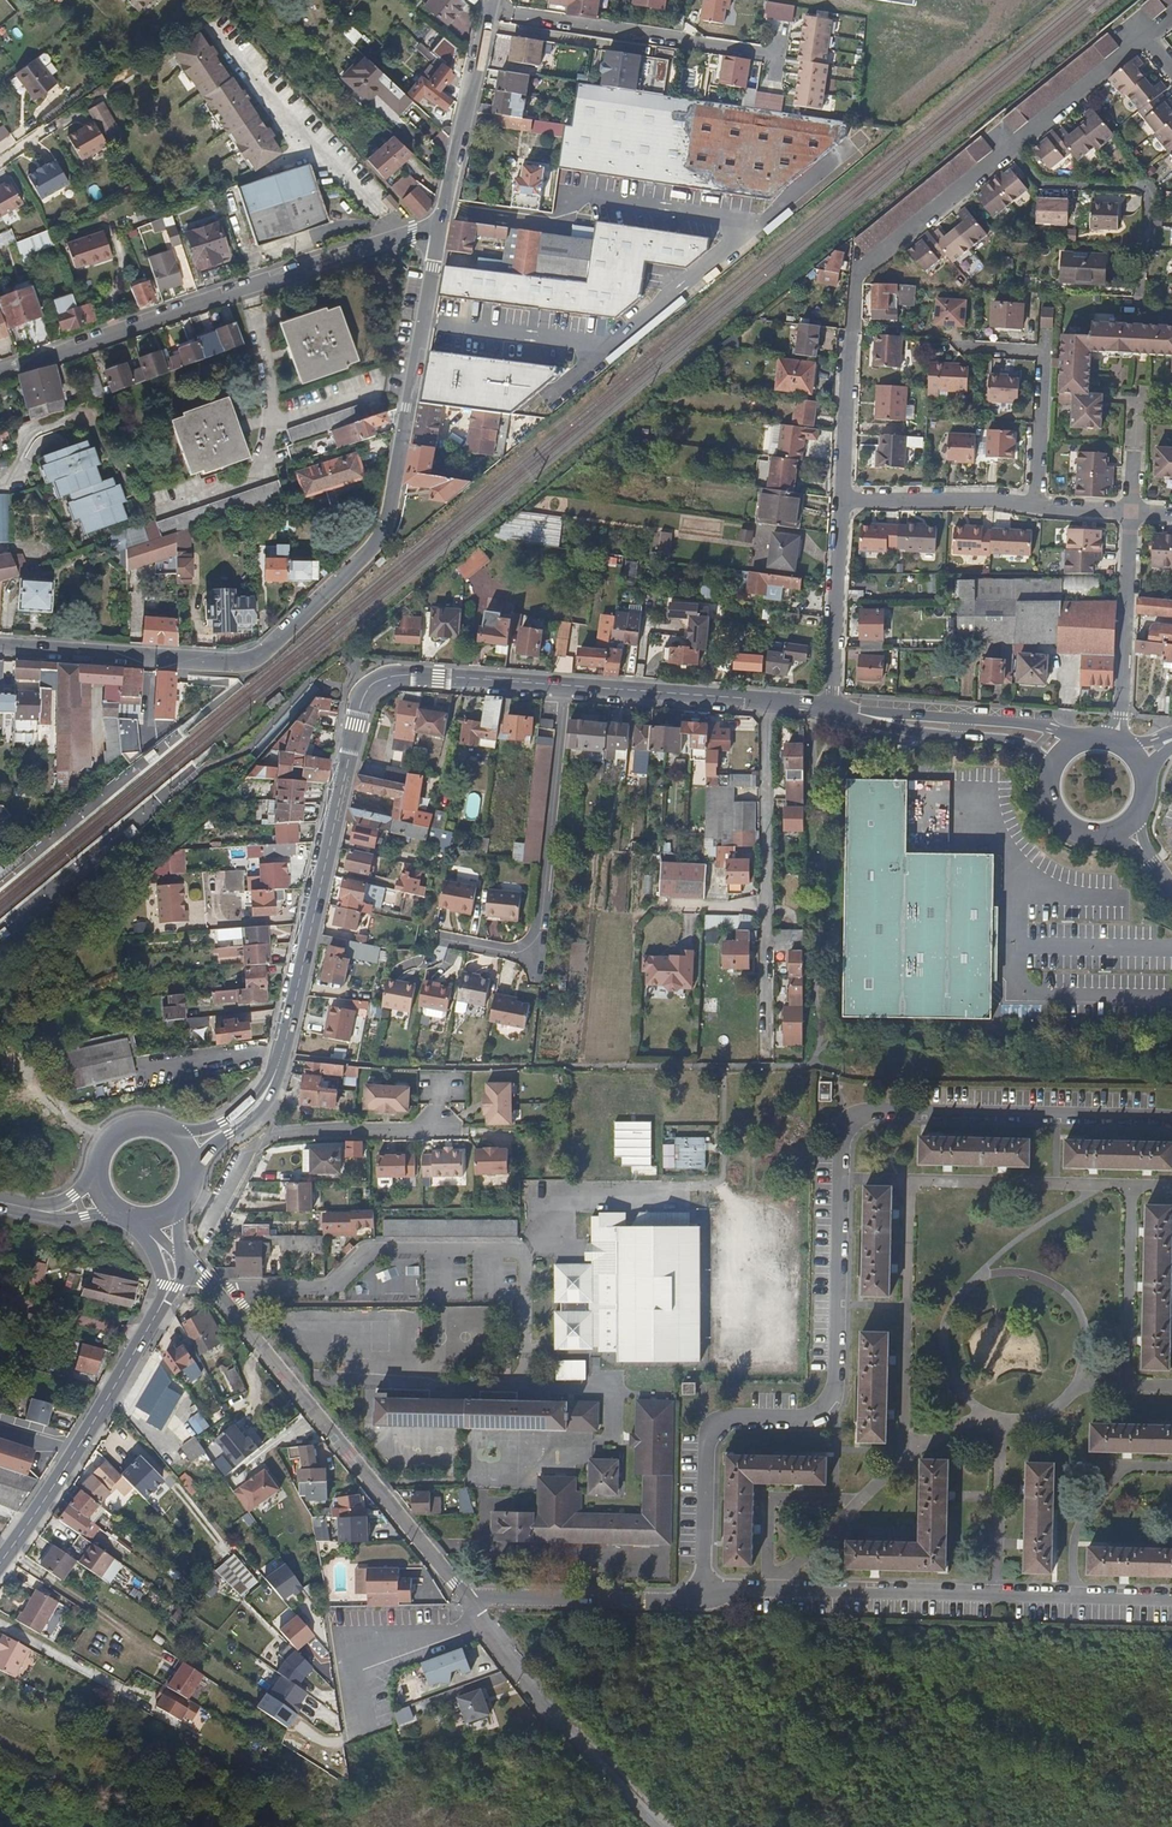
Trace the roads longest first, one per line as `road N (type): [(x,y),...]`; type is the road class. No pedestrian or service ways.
road 1 (residential): [(702,1602),(707,1432),(726,1417),(814,1418),(834,1398),(843,1128),(861,1109),(1171,1120)]
road 2 (secondary): [(761,699),(403,675),(375,682),(353,725),(273,1075)]
road 3 (residential): [(246,663),(371,549),(388,520),(442,235)]
road 4 (residential): [(0,373),(418,230),(442,235)]
road 5 (residential): [(184,1259),(470,1598)]
road 6 (residential): [(1171,1598),(748,1593)]
road 7 (residential): [(844,499),(857,280),(1013,150)]
road 8 (residential): [(761,699),(767,1066)]
road 9 (residential): [(470,1598),(664,1826)]
road 10 (secondary): [(0,1563),(160,1310)]
road 11 (residential): [(1013,150),(1041,182),(1148,192),(1142,308),(1171,311)]
road 12 (secondary): [(1077,739),(1050,726),(823,709)]
road 13 (secondary): [(823,709),(920,733),(1016,742),(1033,753),(1047,783)]
road 14 (residential): [(1035,509),(1043,357),(948,350)]
road 15 (unclassified): [(0,650),(246,663)]
road 16 (residential): [(442,235),(492,0)]
road 17 (residential): [(470,1598),(702,1602)]
road 18 (residential): [(1130,513),(1123,715),(1114,738)]
road 19 (residential): [(823,709),(833,687),(844,499)]
road 20 (residential): [(1035,509),(844,499)]
road 21 (residential): [(1013,150),(1144,41)]
road 22 (secondary): [(1047,783),(1052,808),(1069,828),(1107,835),(1139,814),(1146,773)]
road 23 (residential): [(1171,412),(1131,411),(1130,513)]
road 24 (secondary): [(190,1172),(262,1112),(273,1075)]
road 25 (secondary): [(273,1075),(242,1111),(170,1135)]

